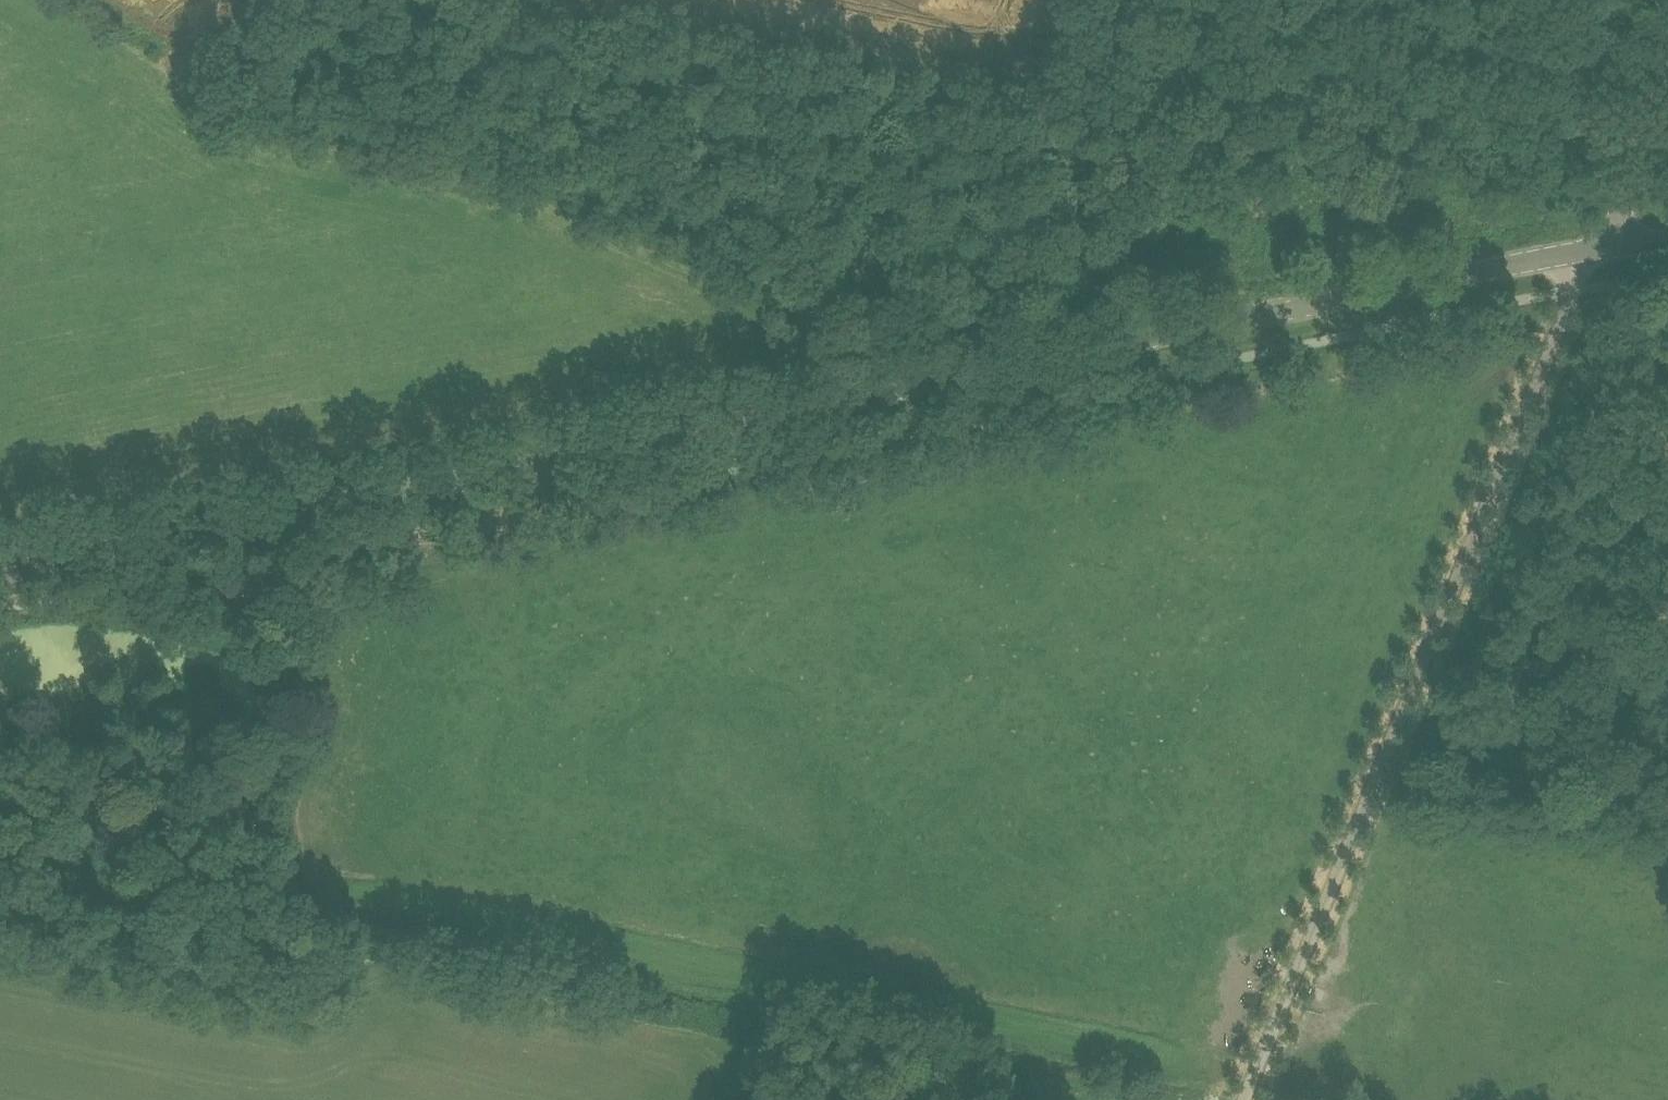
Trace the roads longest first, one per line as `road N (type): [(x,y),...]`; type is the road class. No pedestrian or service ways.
road 1 (tertiary): [(0,574),(1590,248)]
road 2 (unclassified): [(1590,248),(1667,64)]

